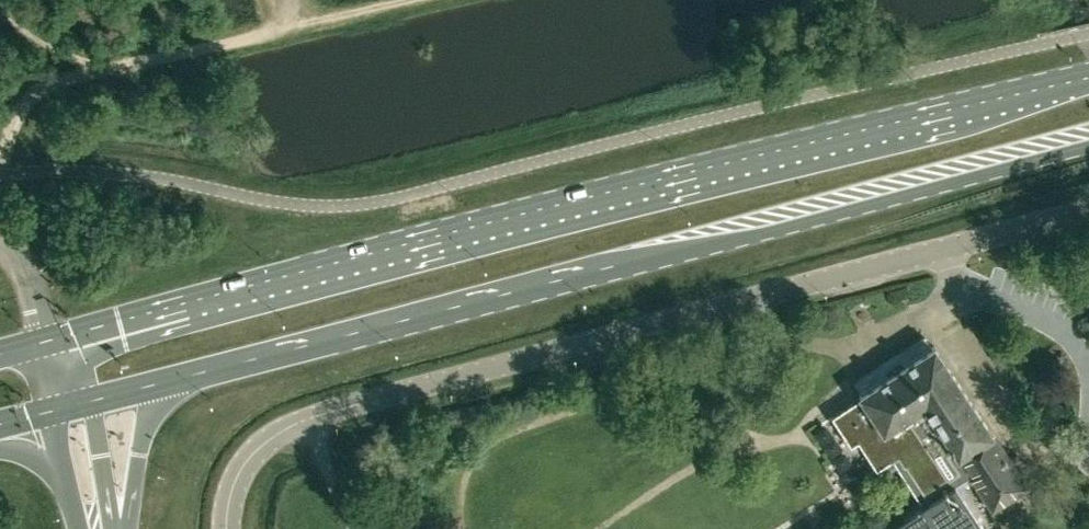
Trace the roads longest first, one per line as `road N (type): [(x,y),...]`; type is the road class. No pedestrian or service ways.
road 1 (primary): [(1088,77),(752,155),(46,339)]
road 2 (unclassified): [(226,528),(243,466),(276,433),(307,418),(1088,207)]
road 3 (primary): [(168,380),(1088,142)]
road 4 (track): [(0,184),(25,106),(57,80),(108,67)]
road 5 (tertiary): [(124,528),(147,419),(168,380)]
road 6 (tertiary): [(114,528),(91,400)]
road 7 (tertiary): [(52,411),(78,528)]

